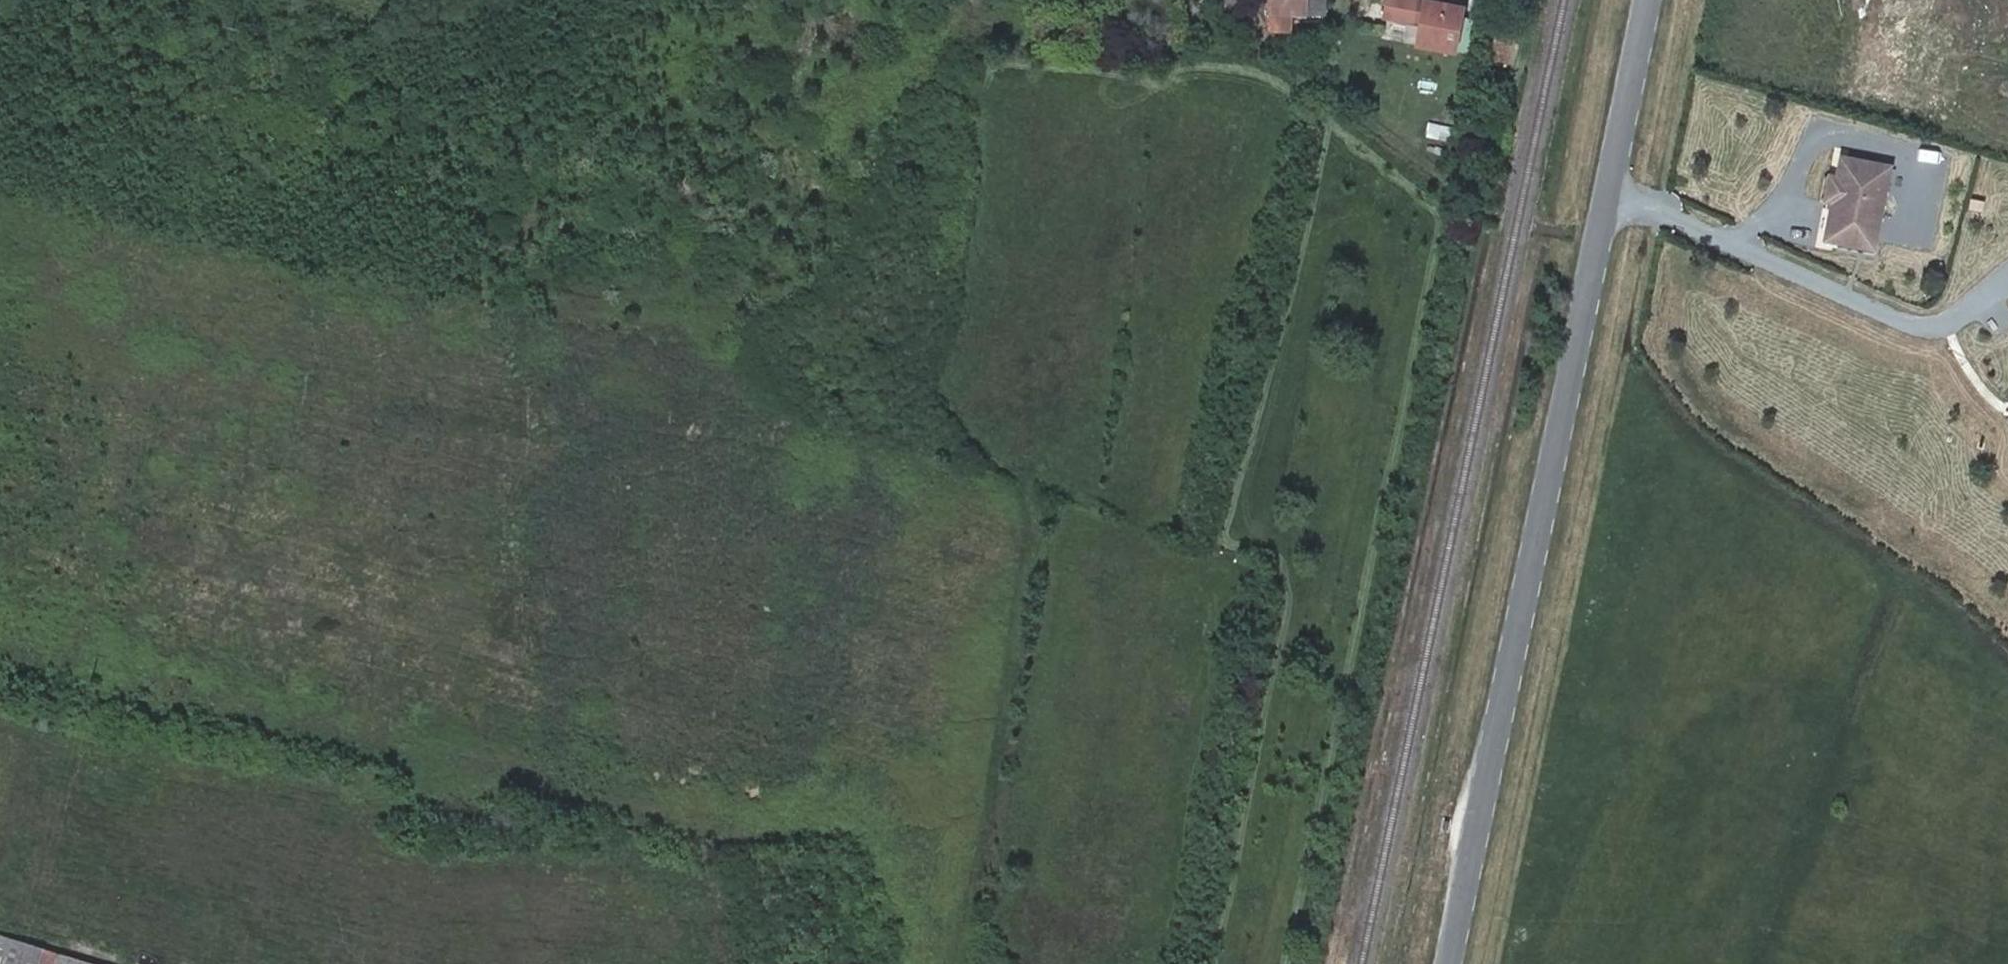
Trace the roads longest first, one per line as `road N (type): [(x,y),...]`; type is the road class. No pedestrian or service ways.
road 1 (residential): [(1646,0),(1446,963)]

